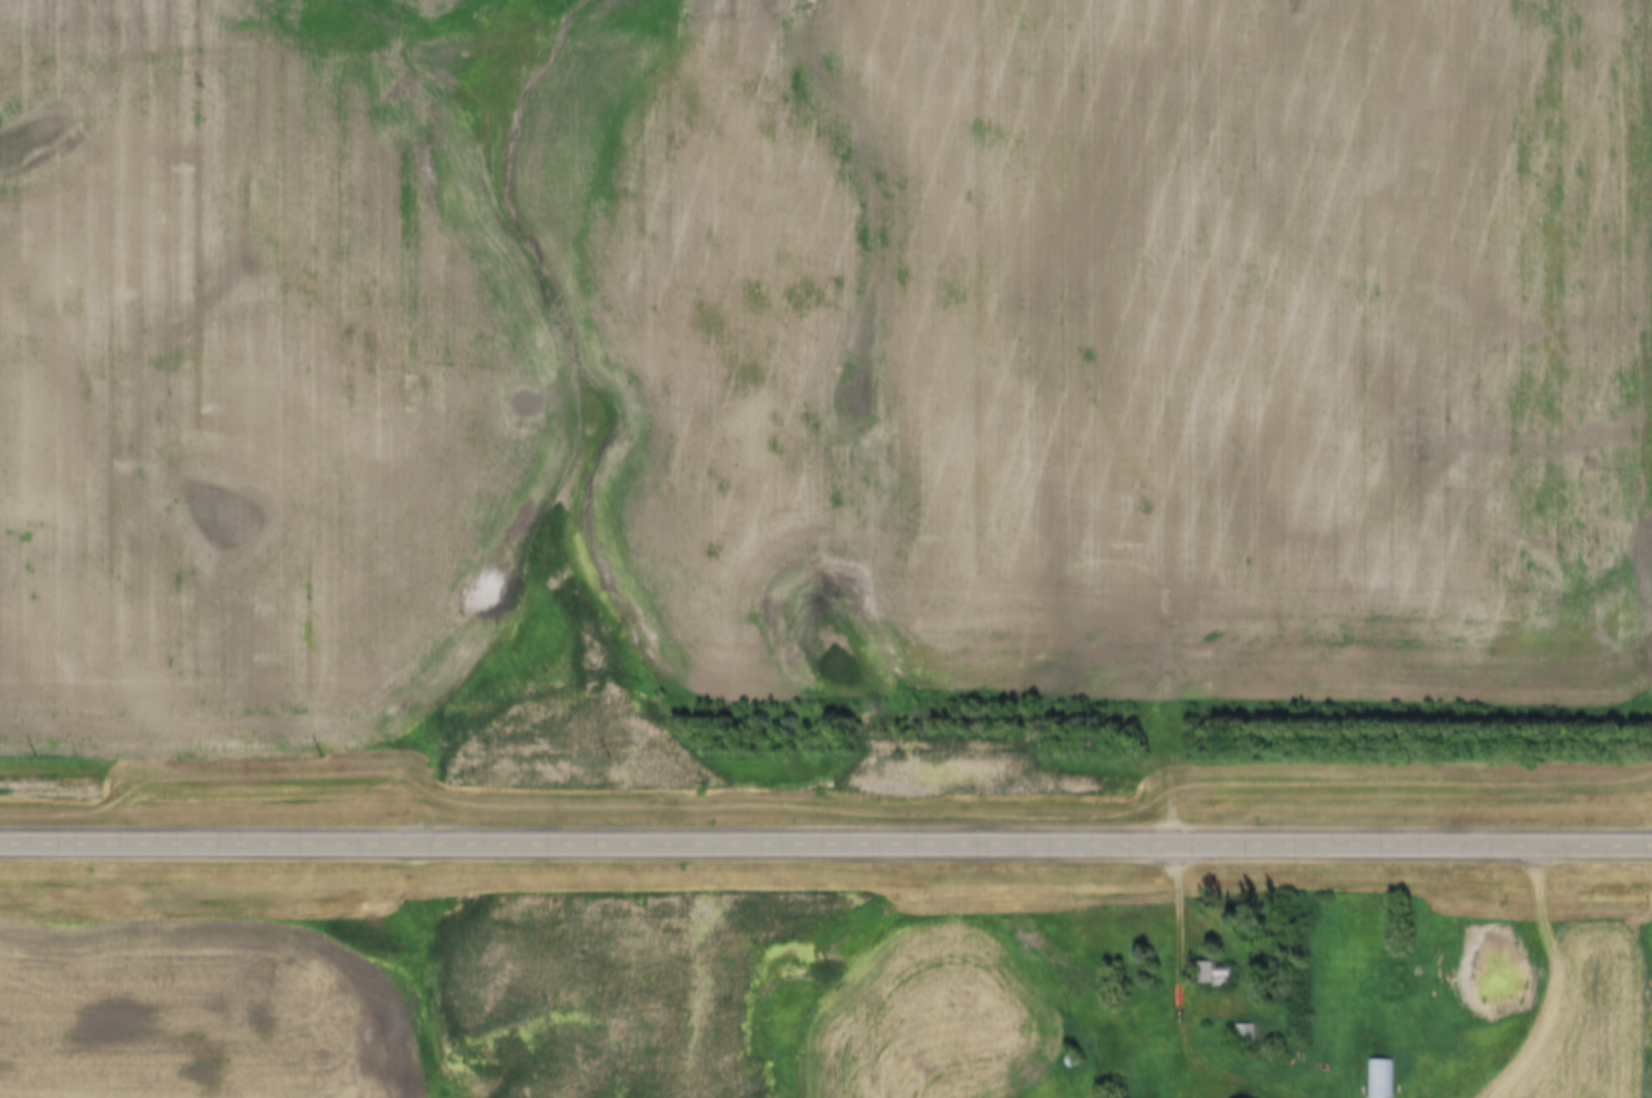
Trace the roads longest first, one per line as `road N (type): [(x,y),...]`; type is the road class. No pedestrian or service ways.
road 1 (primary): [(0,848),(1651,848)]

